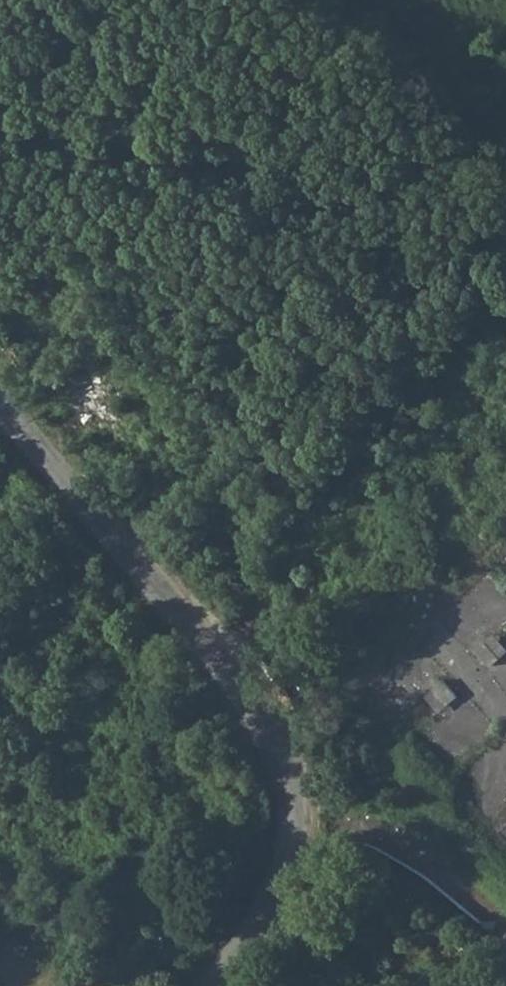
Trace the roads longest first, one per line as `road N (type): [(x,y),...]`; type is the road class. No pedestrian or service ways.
road 1 (unclassified): [(0,408),(216,651),(273,746),(288,806),(280,874),(264,911),(210,985)]

